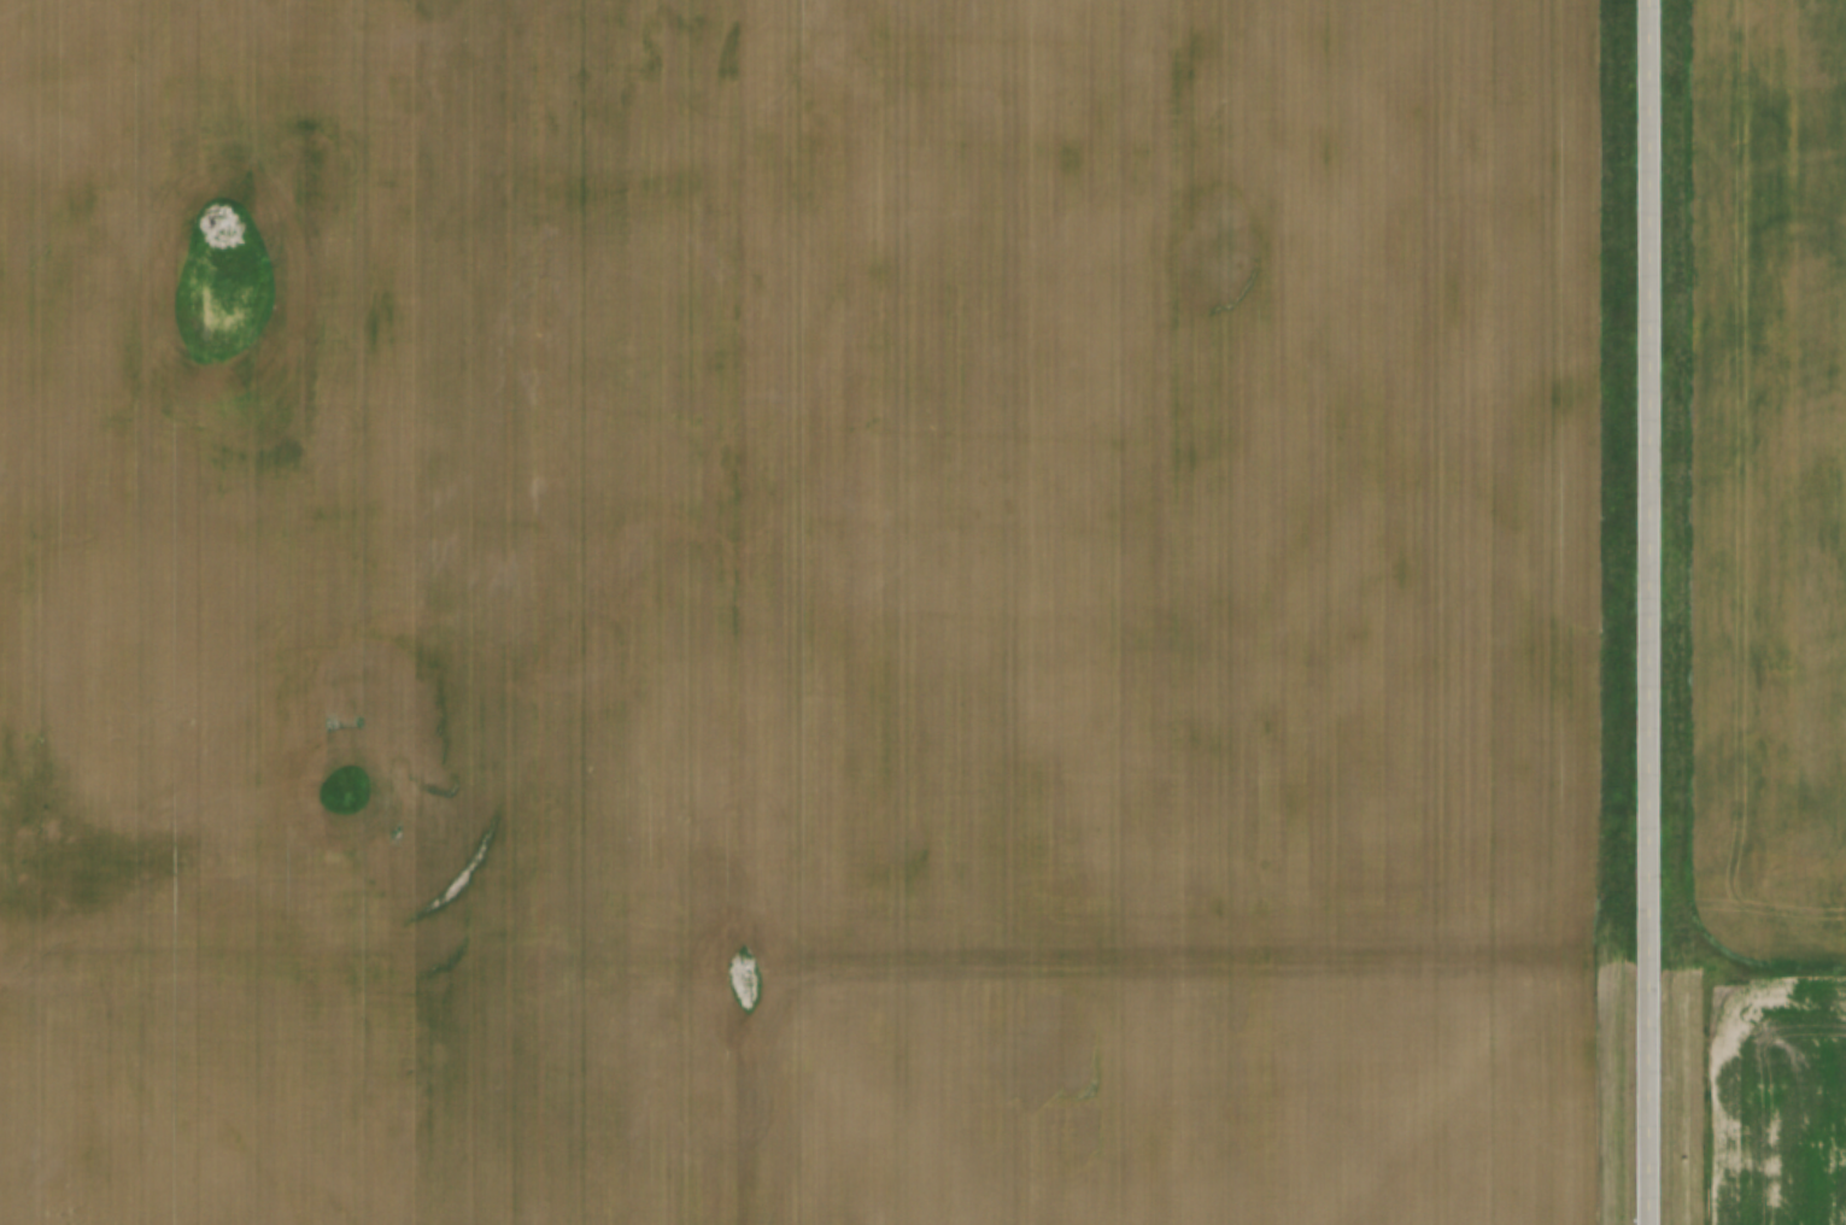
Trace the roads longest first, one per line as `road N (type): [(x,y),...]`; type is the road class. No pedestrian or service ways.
road 1 (tertiary): [(1651,1224),(1649,0)]
road 2 (track): [(1845,949),(1651,954)]

